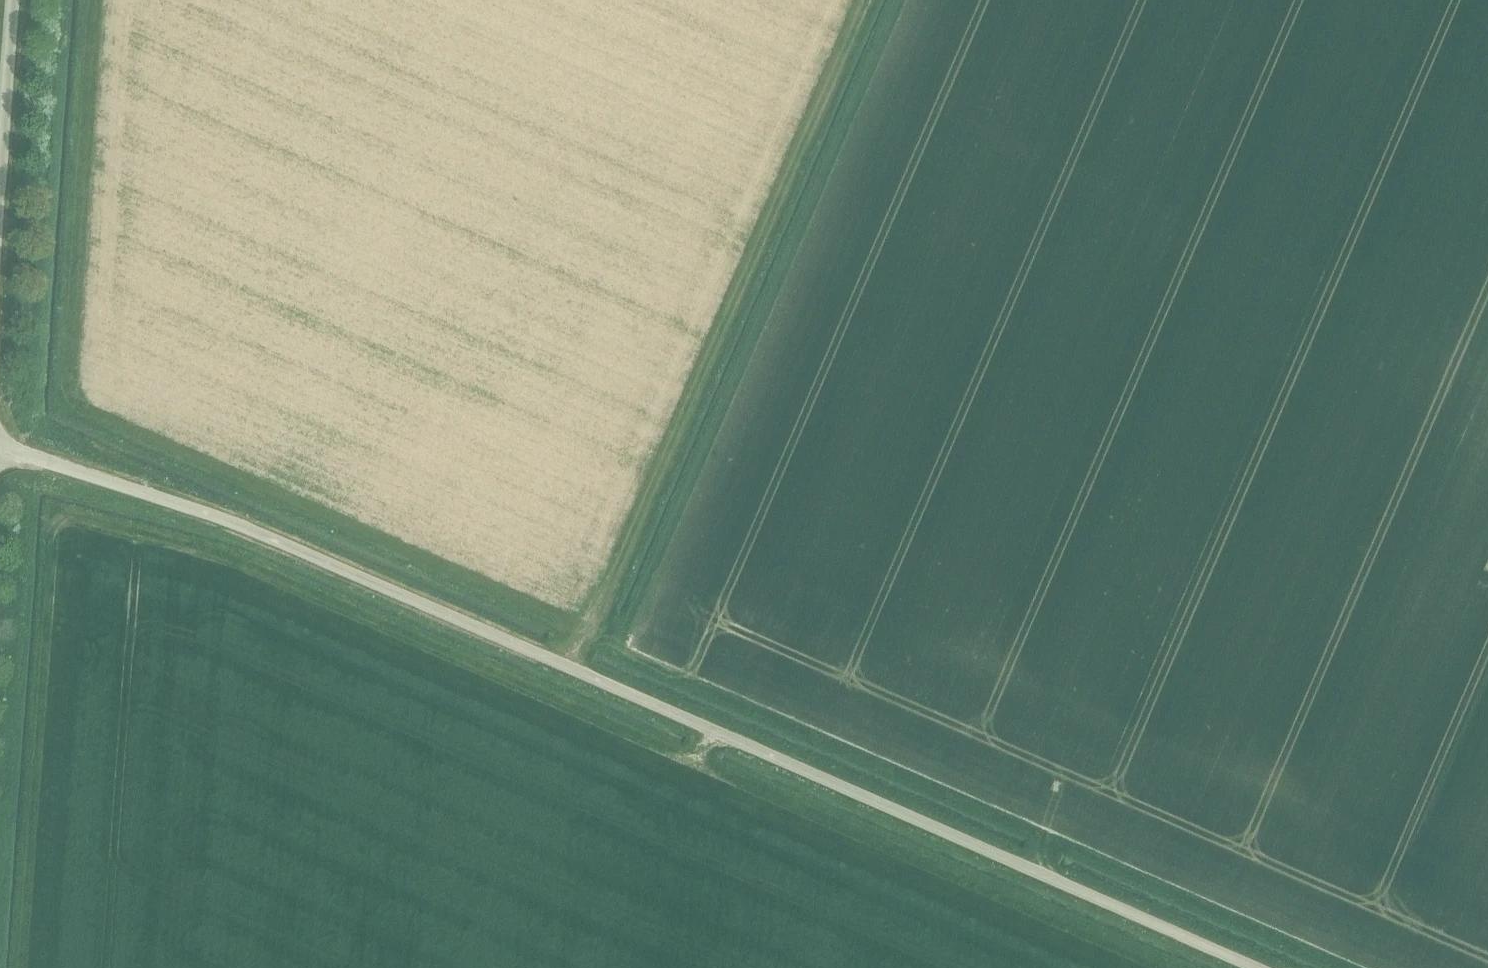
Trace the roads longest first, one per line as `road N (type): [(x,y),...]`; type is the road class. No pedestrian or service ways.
road 1 (unclassified): [(1255,967),(259,535),(0,449)]
road 2 (unclassified): [(0,180),(14,0)]

